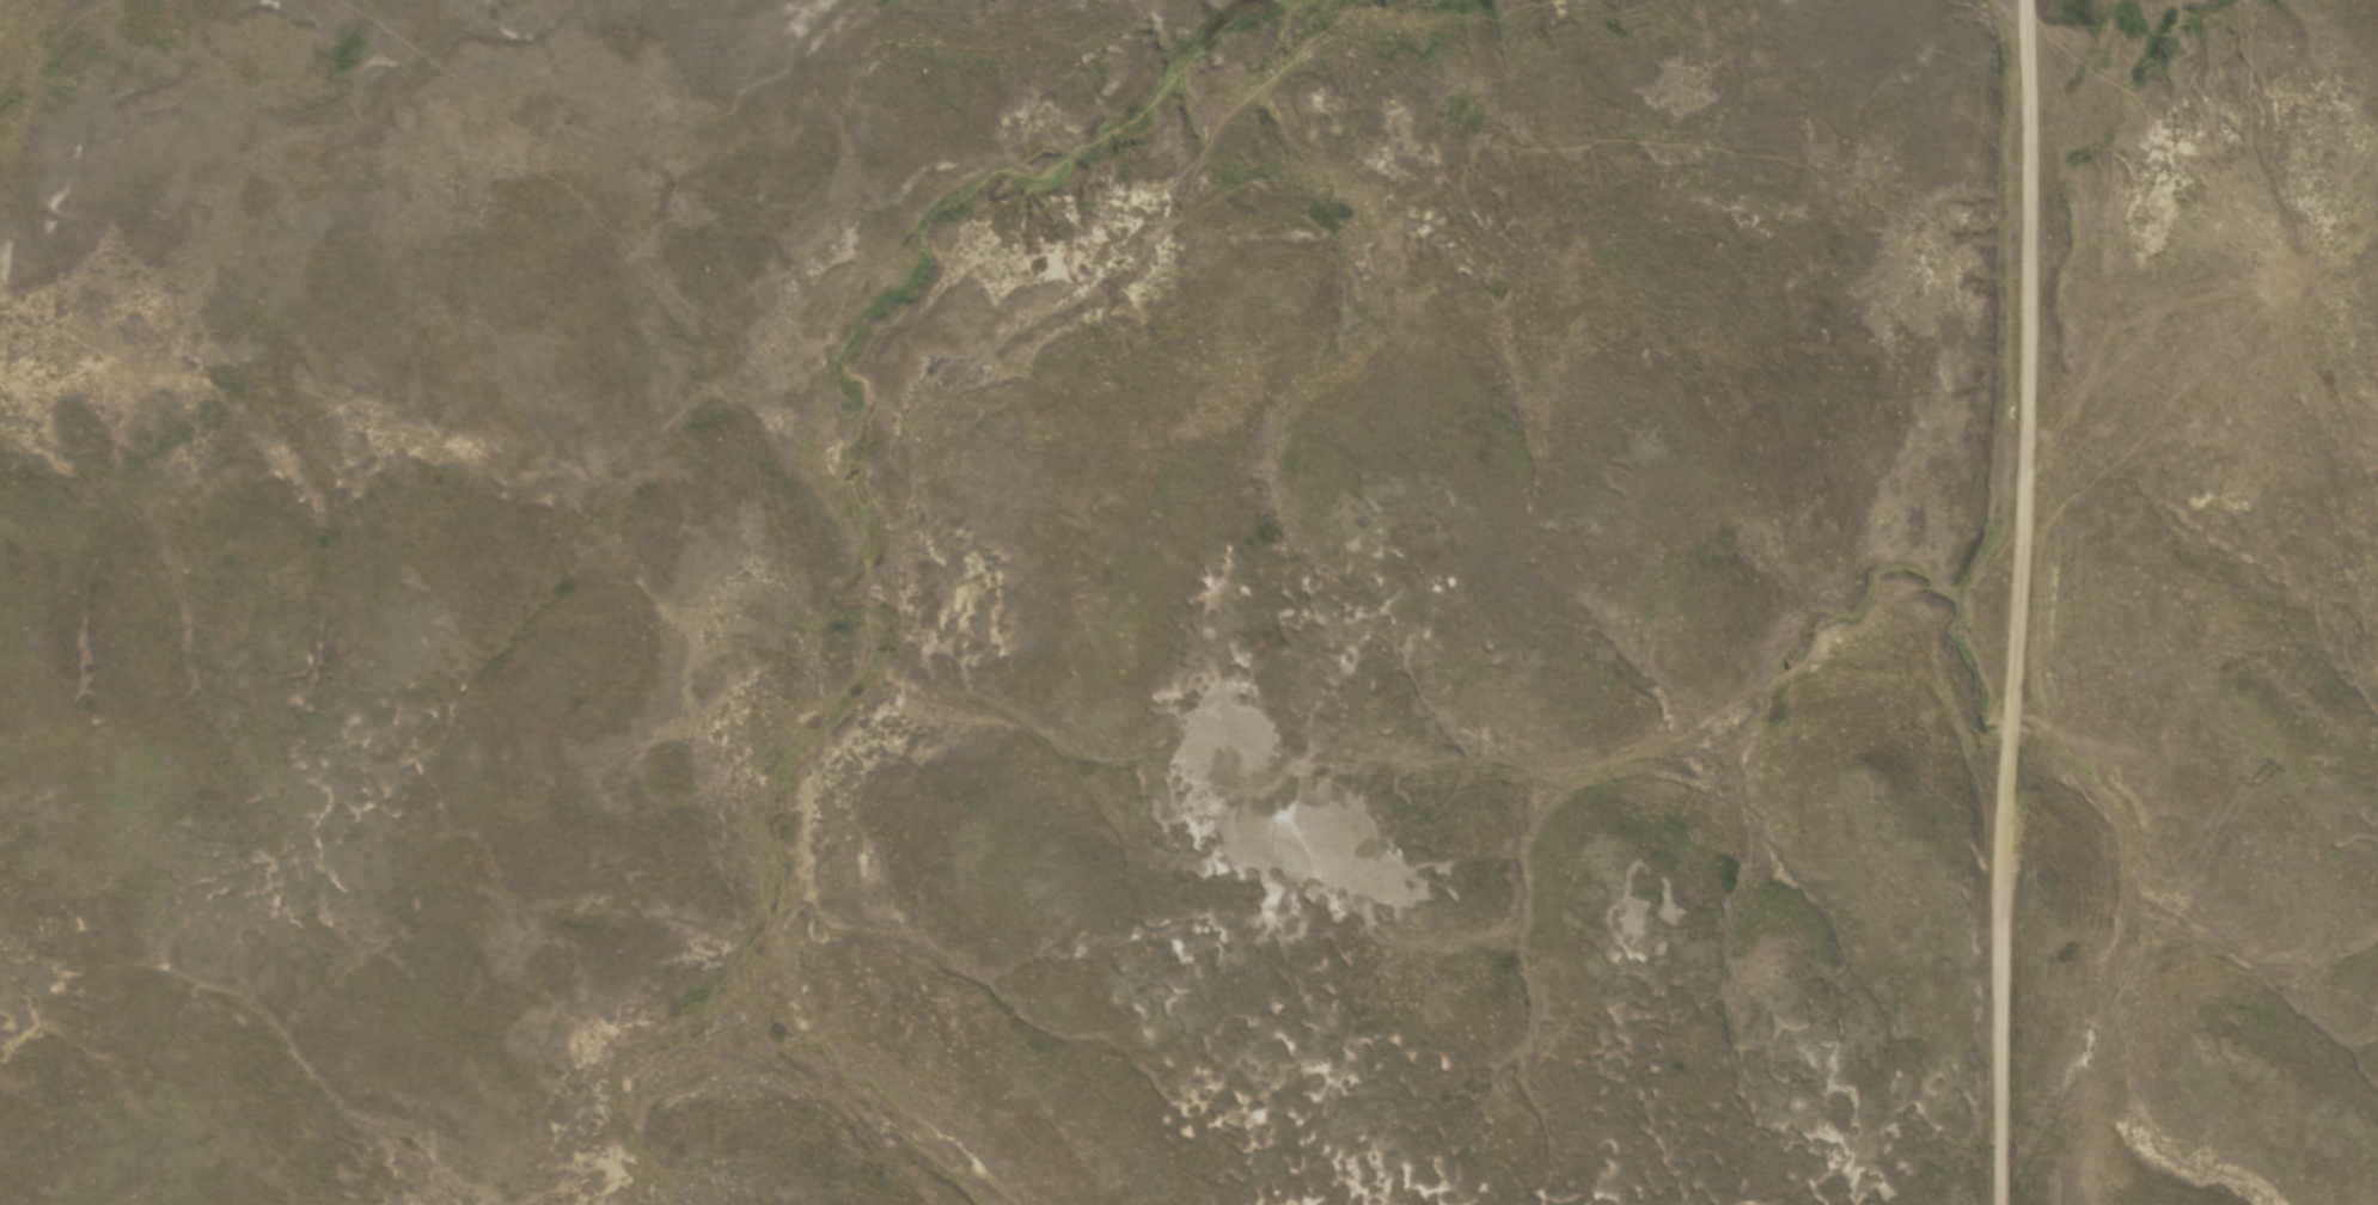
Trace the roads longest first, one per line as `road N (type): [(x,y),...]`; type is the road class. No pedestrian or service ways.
road 1 (residential): [(2019,0),(2012,1204)]

